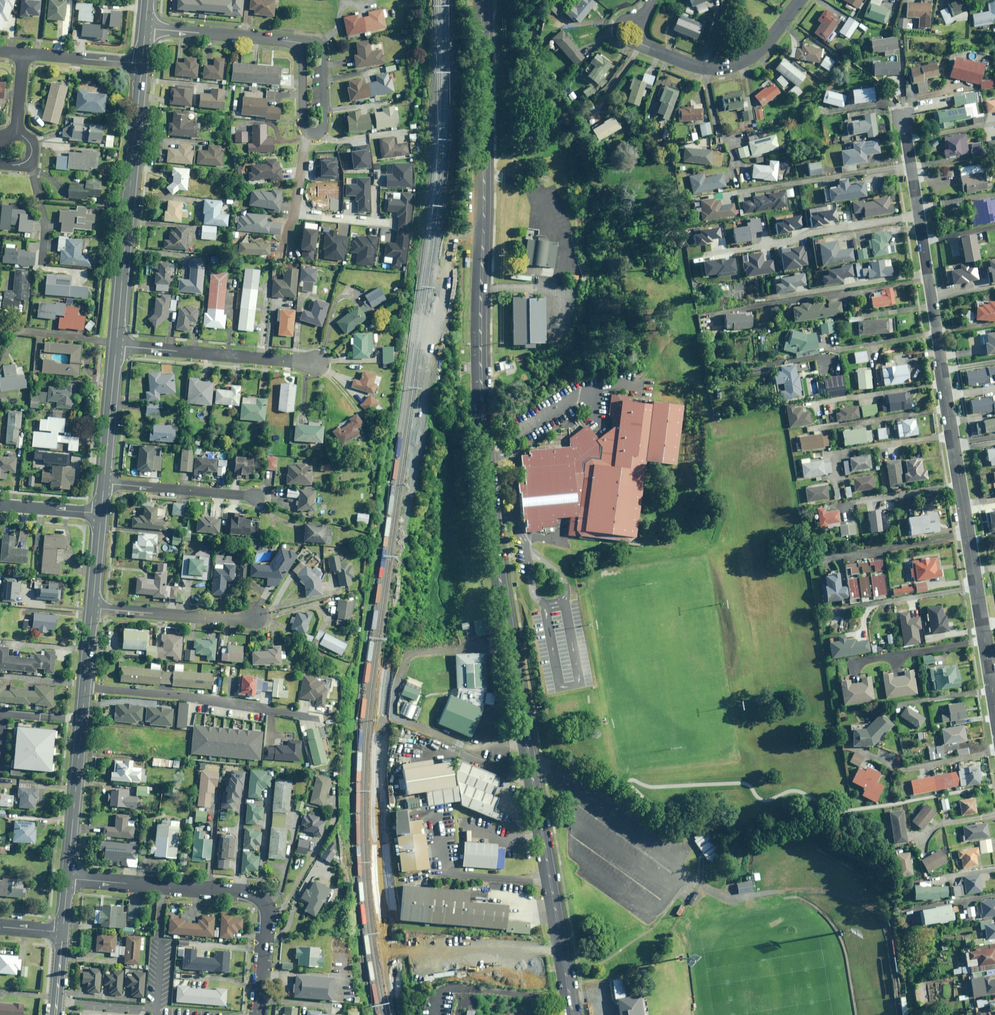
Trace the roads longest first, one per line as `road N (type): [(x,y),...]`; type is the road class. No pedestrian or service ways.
road 1 (tertiary): [(481,0),(479,374),(491,530),(572,1014)]
road 2 (residential): [(904,113),(994,705)]
road 3 (residential): [(67,878),(256,895),(266,913),(259,1014)]
road 4 (primary): [(116,346),(142,64)]
road 5 (unclassified): [(316,363),(116,346)]
road 6 (residential): [(649,48),(708,68),(738,65),(759,52),(800,0)]
road 7 (residential): [(309,133),(301,209),(389,222)]
road 8 (residential): [(92,608),(255,617)]
road 9 (primary): [(67,878),(82,719)]
road 10 (residential): [(144,28),(301,42)]
road 11 (residential): [(255,496),(104,483)]
road 12 (primary): [(104,483),(116,346)]
road 13 (residential): [(301,42),(319,42),(324,54),(323,128),(309,133)]

